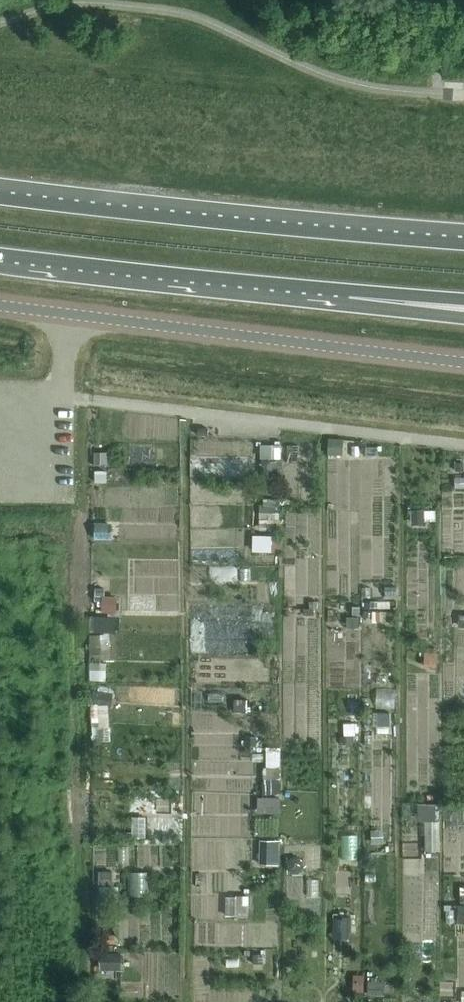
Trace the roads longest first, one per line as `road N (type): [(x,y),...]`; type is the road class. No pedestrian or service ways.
road 1 (unclassified): [(0,304),(463,362)]
road 2 (trunk): [(463,245),(0,199)]
road 3 (trunk): [(0,253),(352,291)]

